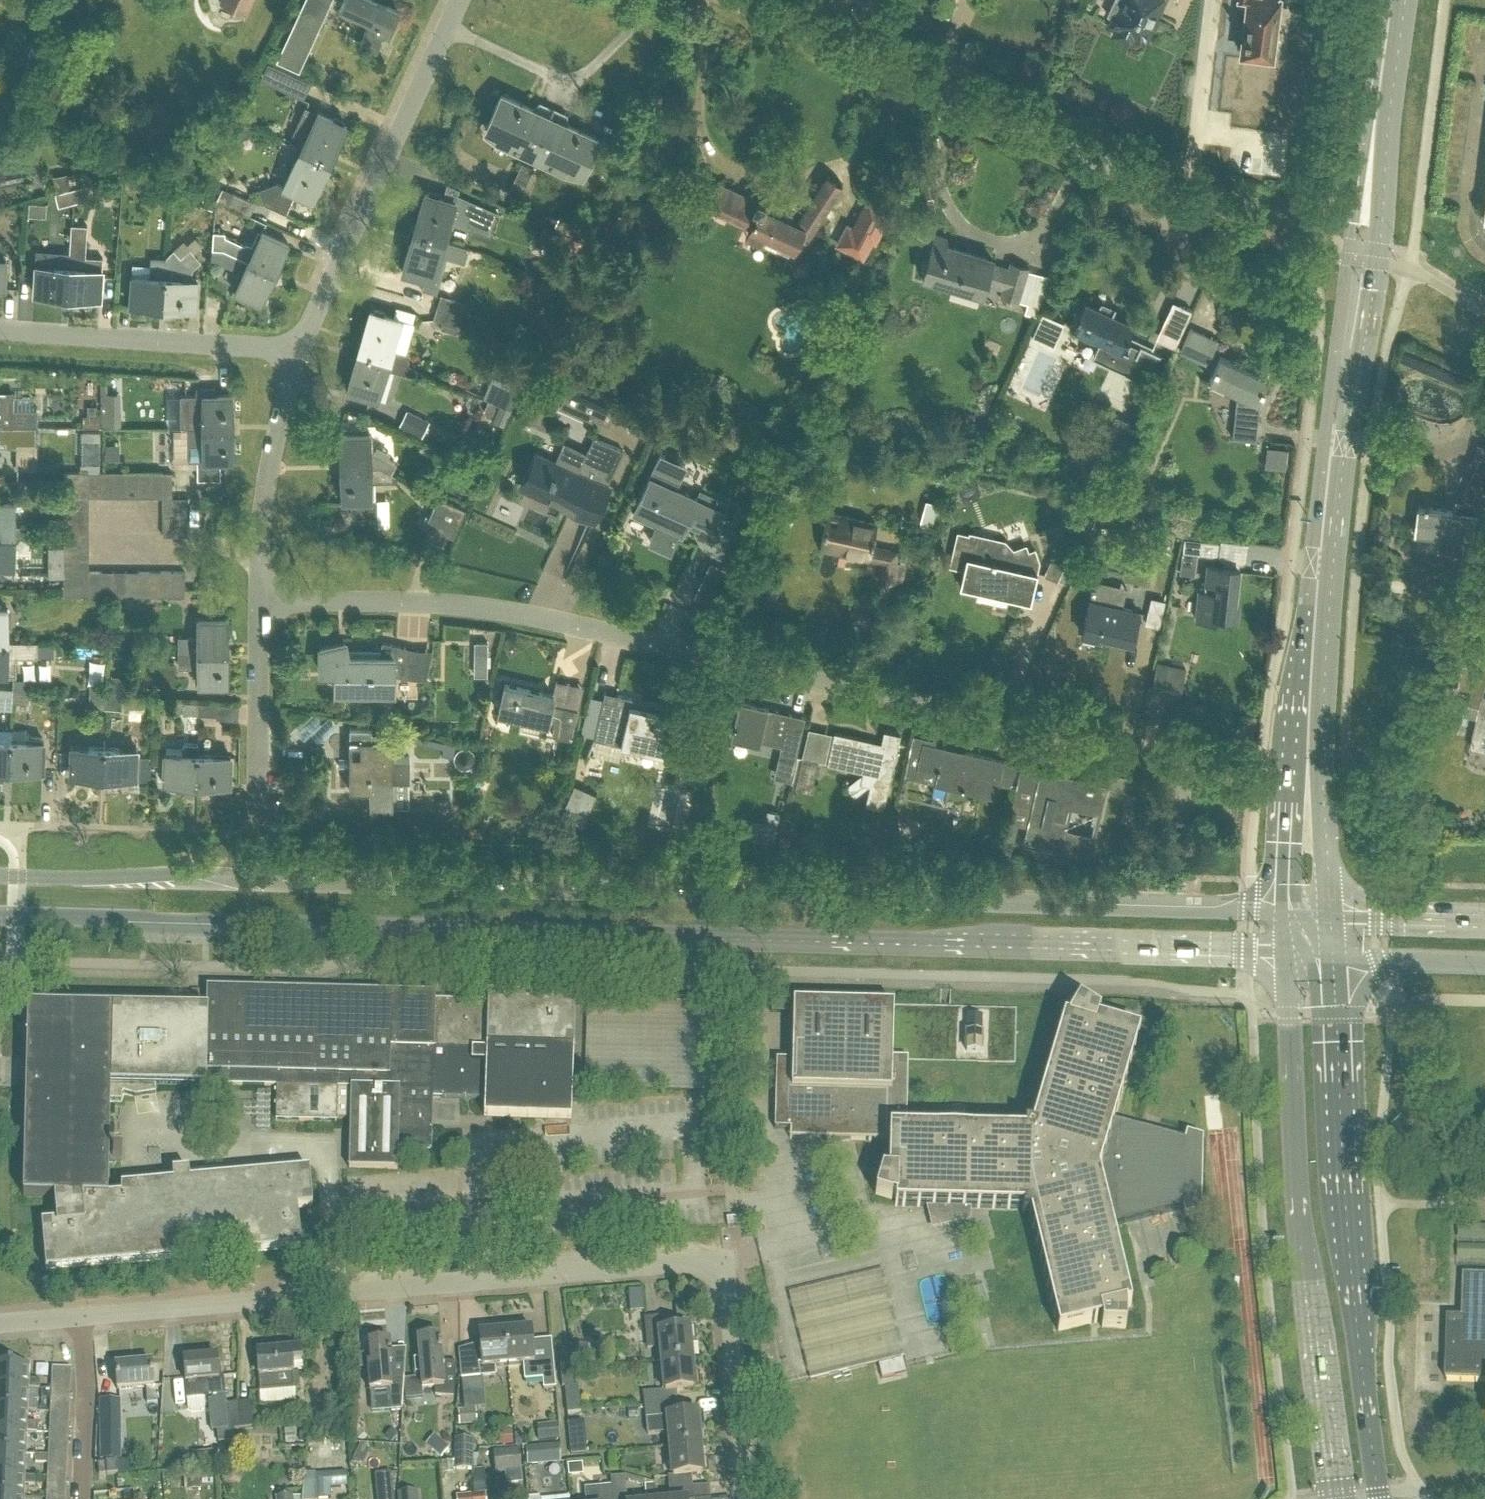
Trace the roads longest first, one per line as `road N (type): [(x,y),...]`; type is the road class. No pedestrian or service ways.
road 1 (tertiary): [(0,918),(1284,957)]
road 2 (tertiary): [(1281,912),(229,874),(0,875)]
road 3 (residential): [(260,596),(519,613),(1195,767)]
road 4 (residential): [(0,1326),(685,1259),(716,1270),(725,1290),(744,1498)]
road 5 (tertiary): [(1284,957),(1299,1213),(1341,1498)]
road 6 (tertiary): [(1379,1498),(1346,1210),(1333,960)]
road 7 (residential): [(746,0),(1192,202)]
road 8 (tertiary): [(1329,474),(1349,433),(1373,289),(1386,151),(1381,114)]
road 9 (tertiary): [(1381,114),(1361,150),(1326,433),(1329,474)]
road 10 (residential): [(297,358),(449,25)]
road 11 (residential): [(297,358),(261,345),(0,329)]
road 12 (tertiary): [(1331,915),(1321,709),(1311,666)]
road 13 (tertiary): [(1311,666),(1292,714),(1281,912)]
road 14 (residential): [(449,25),(562,78),(593,64),(657,0)]
road 15 (residential): [(260,596),(261,507),(297,358)]
road 16 (residential): [(254,828),(260,596)]
road 17 (tertiary): [(1311,666),(1329,474)]
road 18 (tertiary): [(1484,920),(1331,915)]
road 19 (tertiary): [(1333,960),(1484,963)]

